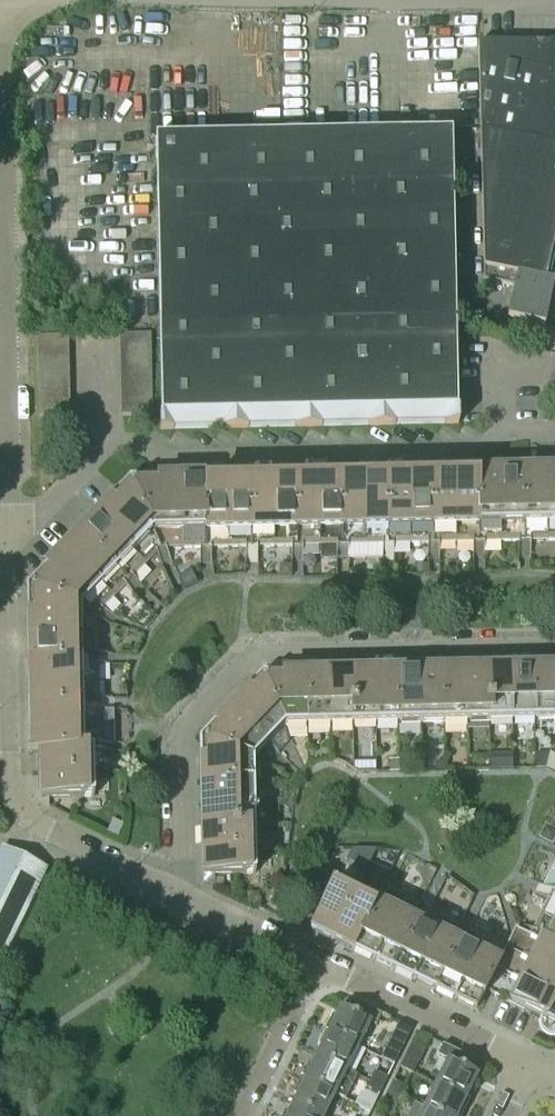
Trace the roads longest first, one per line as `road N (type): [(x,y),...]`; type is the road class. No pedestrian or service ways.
road 1 (residential): [(554,430),(504,435),(458,456),(175,460),(130,443),(109,446),(8,547)]
road 2 (residential): [(181,903),(177,735),(259,652),(539,644),(554,651)]
road 3 (residential): [(181,903),(56,850),(4,808),(8,547)]
road 4 (residential): [(8,547),(0,111)]
road 5 (residential): [(320,966),(528,1067)]
road 6 (residential): [(244,1115),(320,966)]
road 7 (residential): [(181,903),(320,966)]

